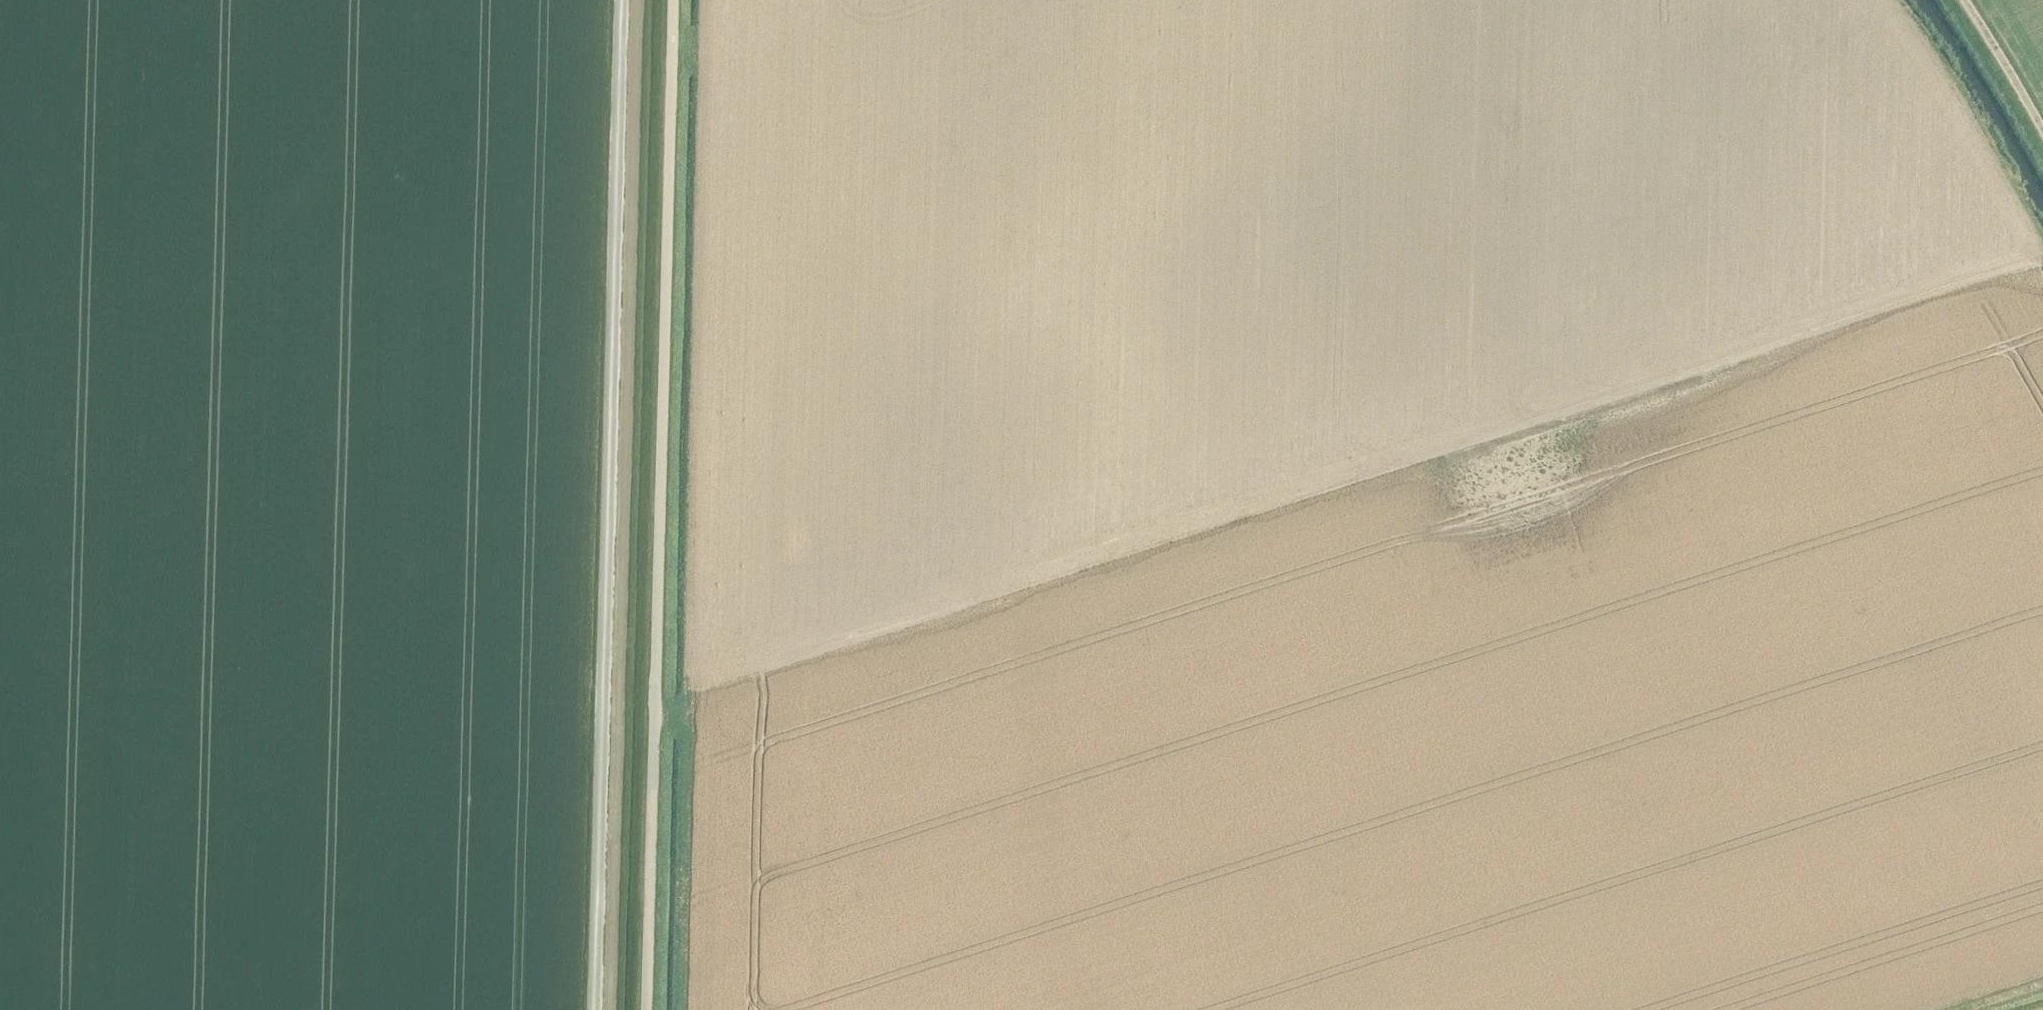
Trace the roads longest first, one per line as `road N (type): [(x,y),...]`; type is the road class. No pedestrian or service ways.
road 1 (unclassified): [(648,1009),(674,0)]

